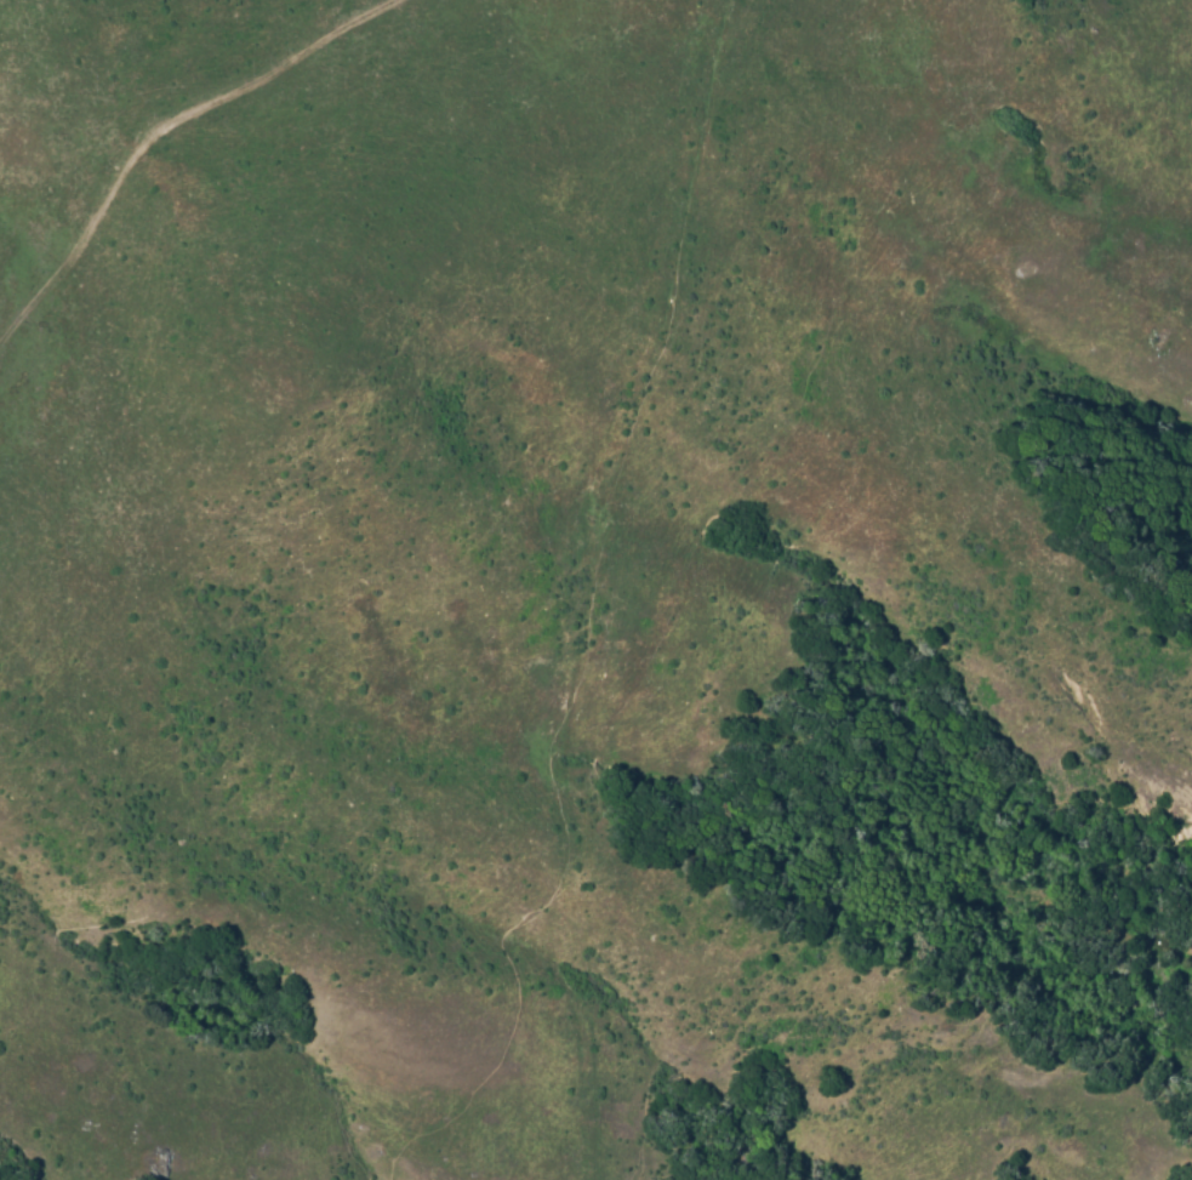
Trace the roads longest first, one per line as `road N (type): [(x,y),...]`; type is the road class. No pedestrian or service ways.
road 1 (track): [(0,348),(92,251),(166,132),(239,101),(304,47),(404,0)]

